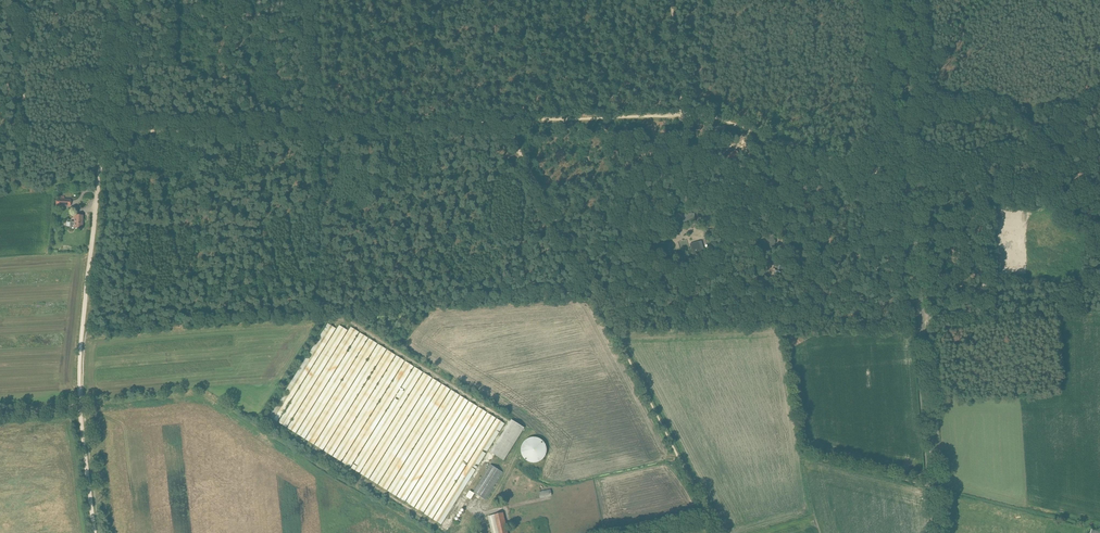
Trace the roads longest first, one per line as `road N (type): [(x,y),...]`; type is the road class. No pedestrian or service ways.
road 1 (unclassified): [(939,532),(894,0)]
road 2 (track): [(119,0),(82,336)]
road 3 (track): [(104,130),(317,126)]
road 4 (track): [(317,126),(498,121)]
road 5 (track): [(510,122),(681,116)]
road 6 (track): [(95,532),(79,405)]

